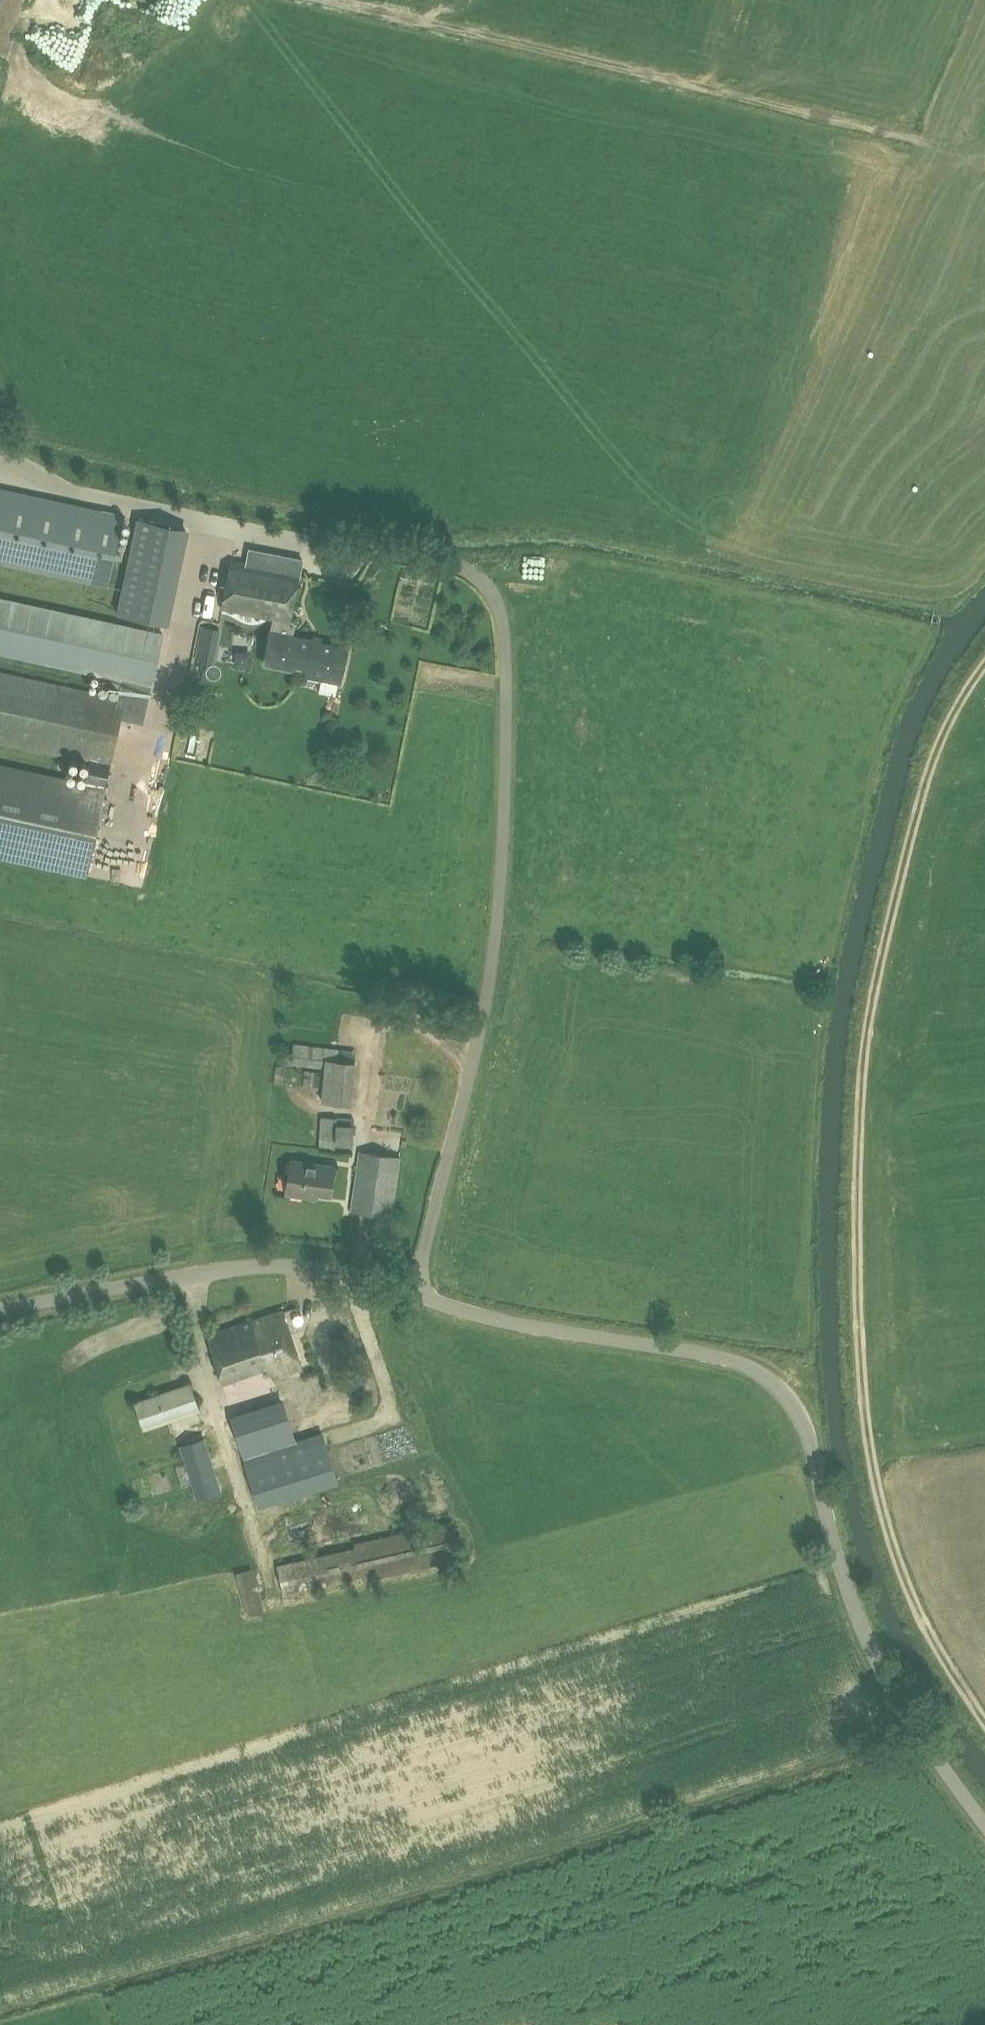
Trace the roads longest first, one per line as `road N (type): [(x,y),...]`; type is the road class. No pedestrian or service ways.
road 1 (unclassified): [(984,1827),(860,1630),(812,1439),(788,1398),(757,1371),(478,1318),(295,1268),(218,1271),(0,1306)]
road 2 (track): [(984,664),(926,777),(878,972),(864,1057),(857,1229),(863,1407),(878,1501),(927,1631),(984,1722)]

